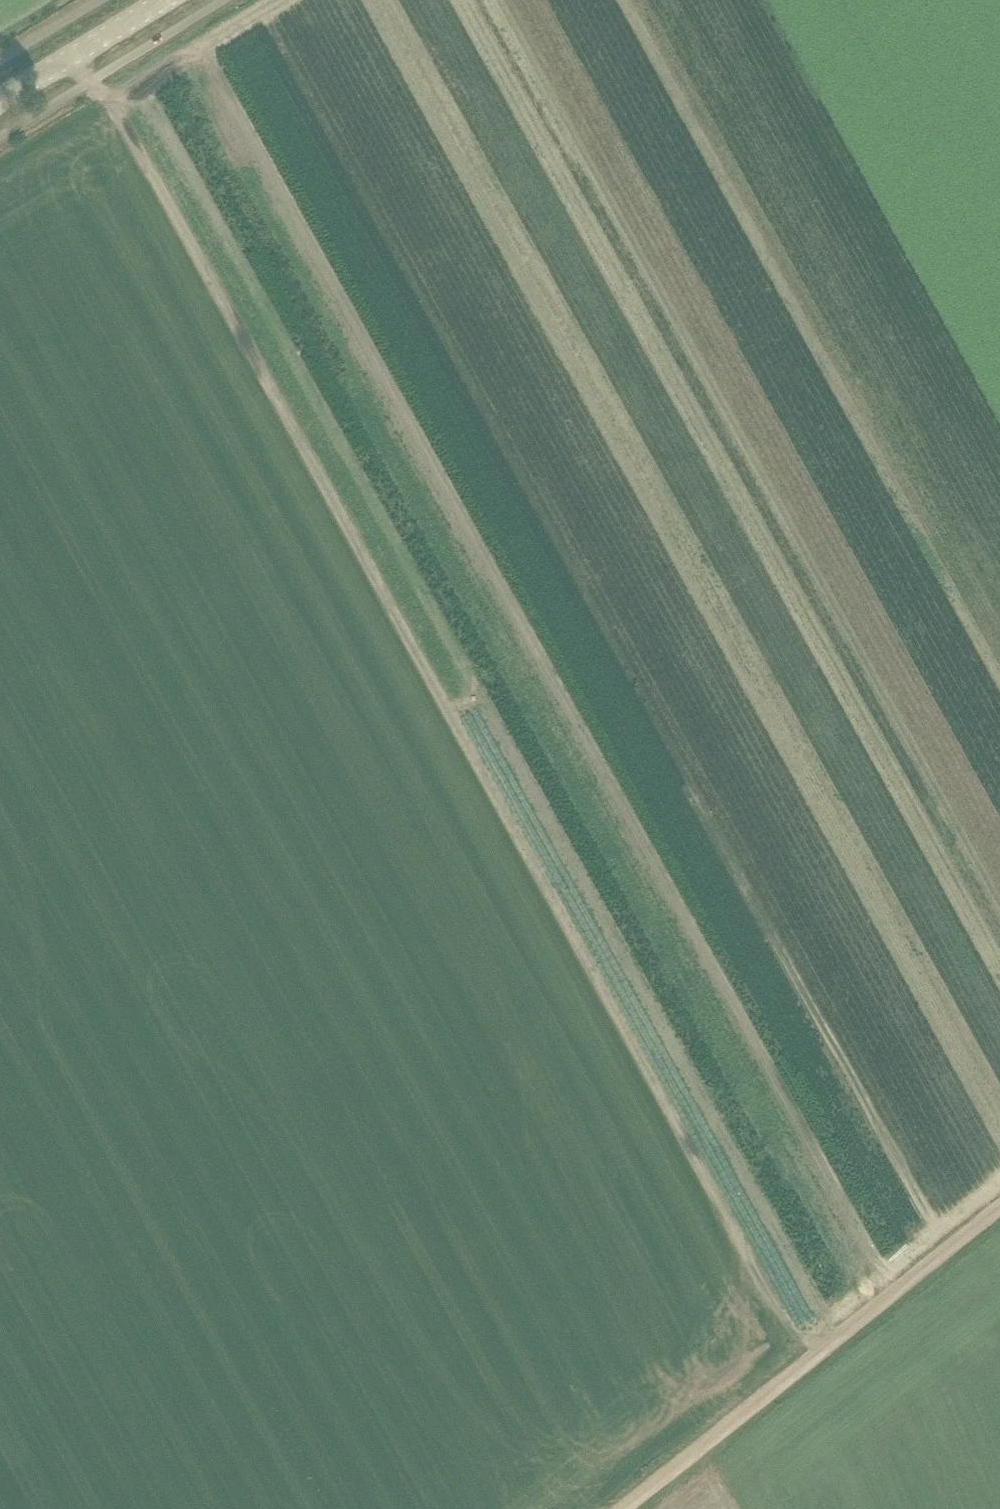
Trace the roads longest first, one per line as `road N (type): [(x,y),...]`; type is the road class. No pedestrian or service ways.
road 1 (track): [(999,1202),(619,1508)]
road 2 (tertiary): [(0,105),(172,0)]

